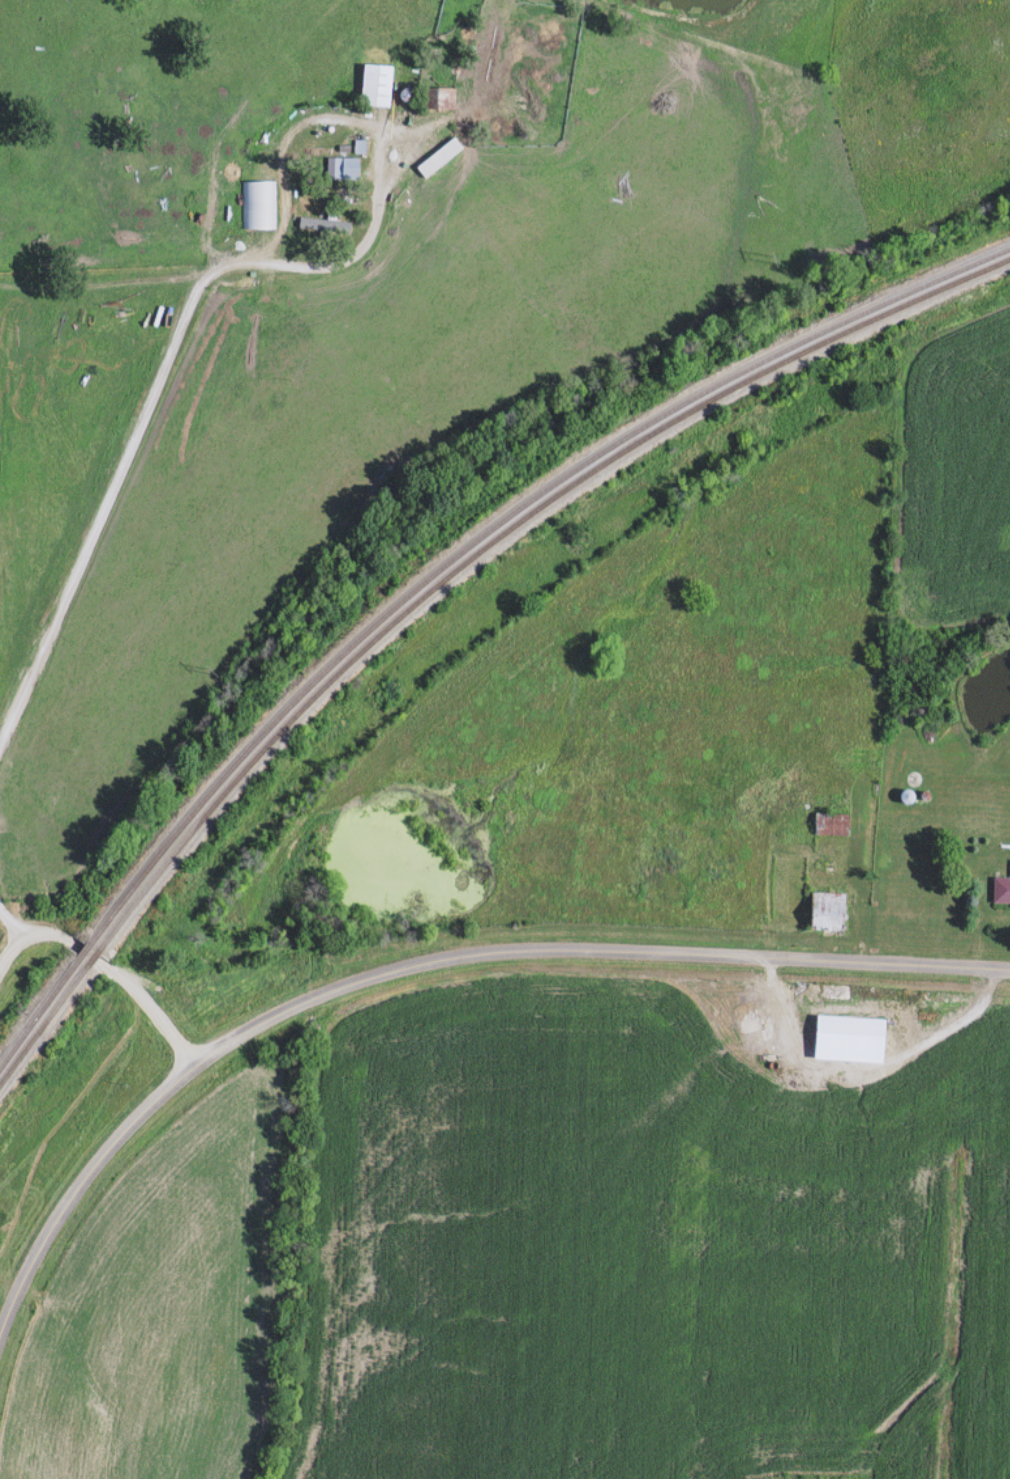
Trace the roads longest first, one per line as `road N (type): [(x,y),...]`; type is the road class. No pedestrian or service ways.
road 1 (tertiary): [(0,1331),(51,1225),(155,1096),(231,1039),(354,978),(431,957),(518,948),(1009,967)]
road 2 (residential): [(198,1061),(133,988),(89,958)]

